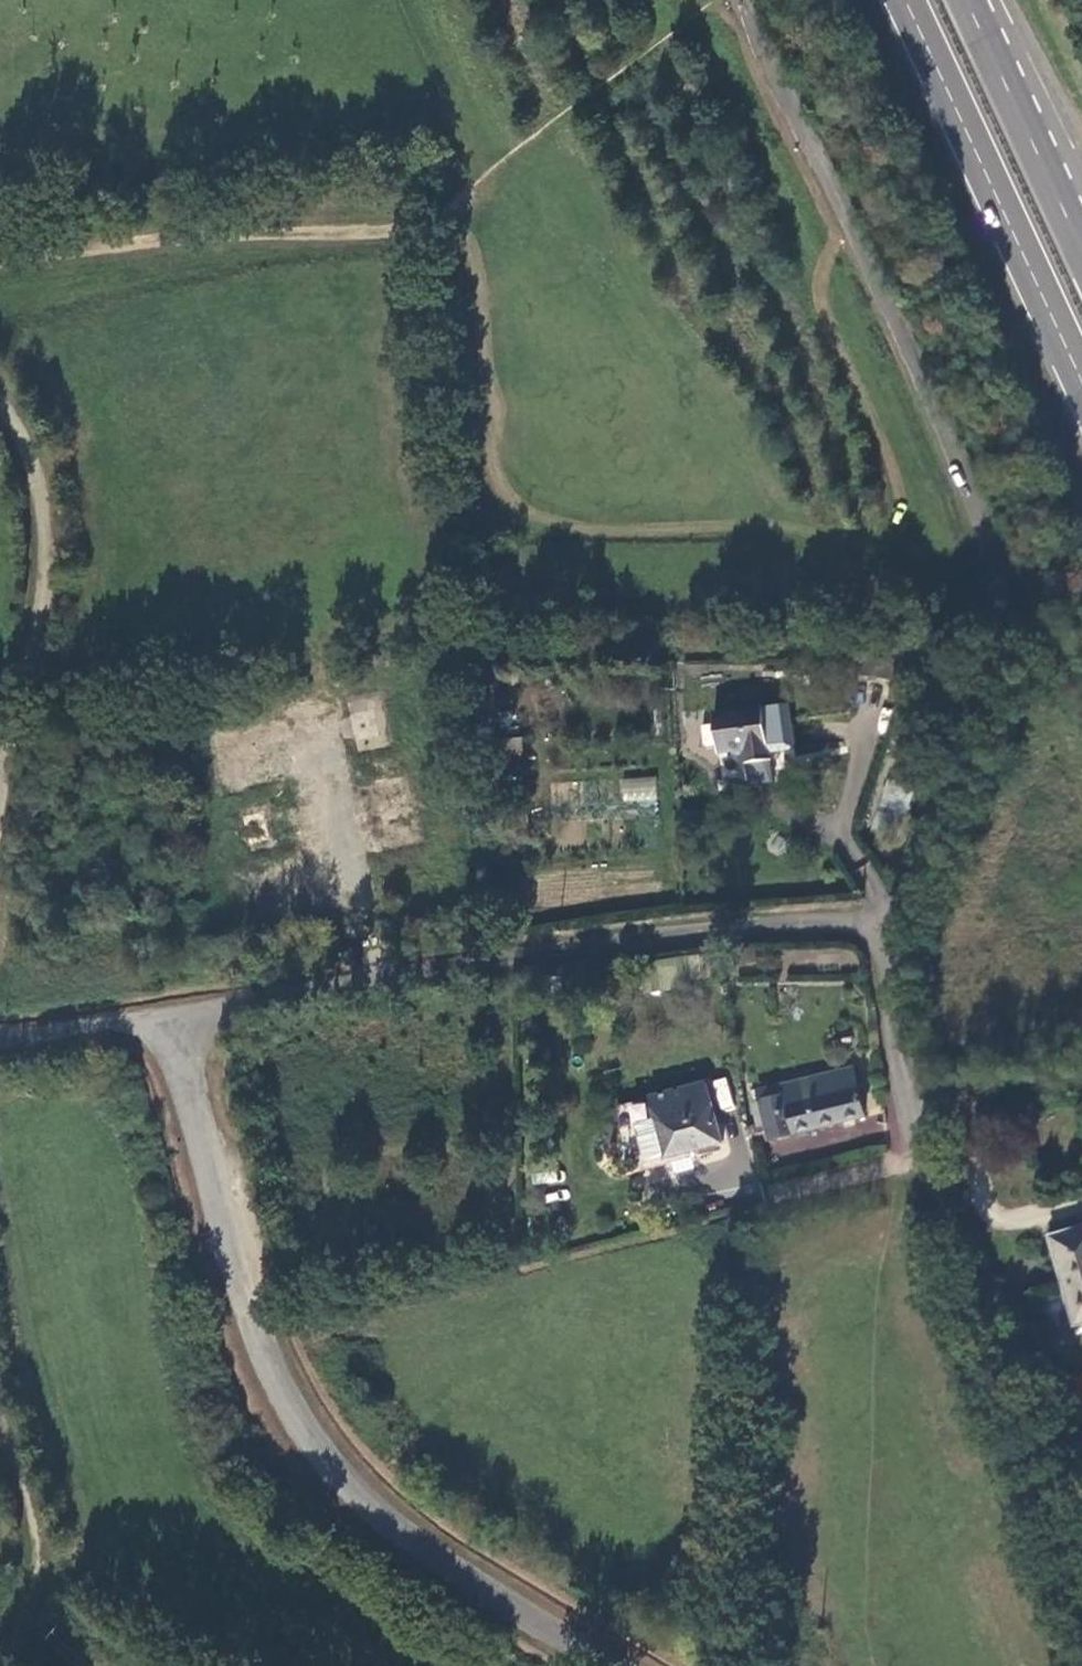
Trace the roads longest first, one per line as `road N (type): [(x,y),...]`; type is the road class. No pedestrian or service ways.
road 1 (unclassified): [(615,1665),(467,1577),(392,1521),(325,1459),(292,1414),(264,1355),(172,1017)]
road 2 (unclassified): [(172,1017),(624,942),(881,923),(903,899)]
road 3 (track): [(429,220),(389,231),(154,241),(0,265)]
road 4 (track): [(0,400),(26,451),(42,510),(45,580),(0,812)]
road 5 (trunk): [(906,0),(1081,380)]
road 6 (trunk): [(1081,234),(973,0)]
road 7 (track): [(0,1419),(35,1558),(7,1665)]
road 8 (unclassified): [(0,1039),(172,1017)]

